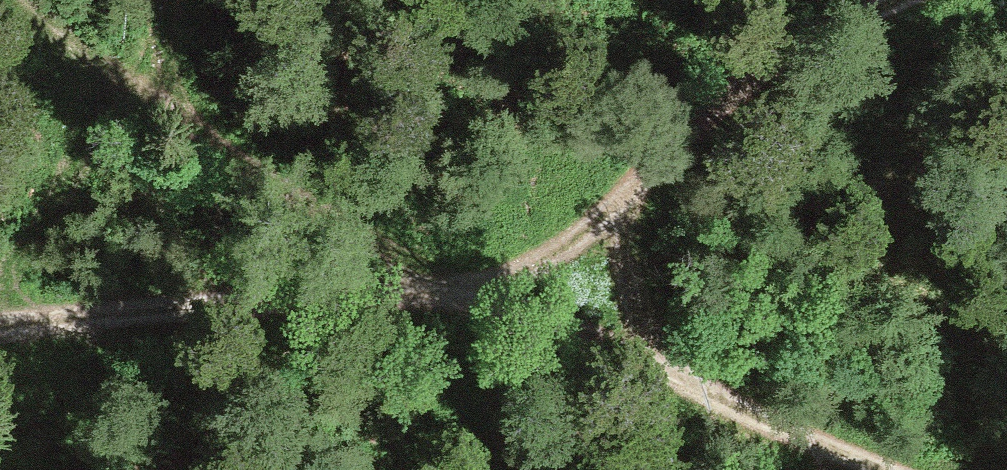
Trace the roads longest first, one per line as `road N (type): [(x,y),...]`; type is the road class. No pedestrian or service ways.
road 1 (track): [(839,469),(674,379),(482,289),(151,330),(0,340)]
road 2 (track): [(482,289),(283,192),(31,0)]
road 3 (track): [(482,289),(559,251),(744,82),(915,0)]
road 4 (track): [(625,198),(634,296),(674,379)]

